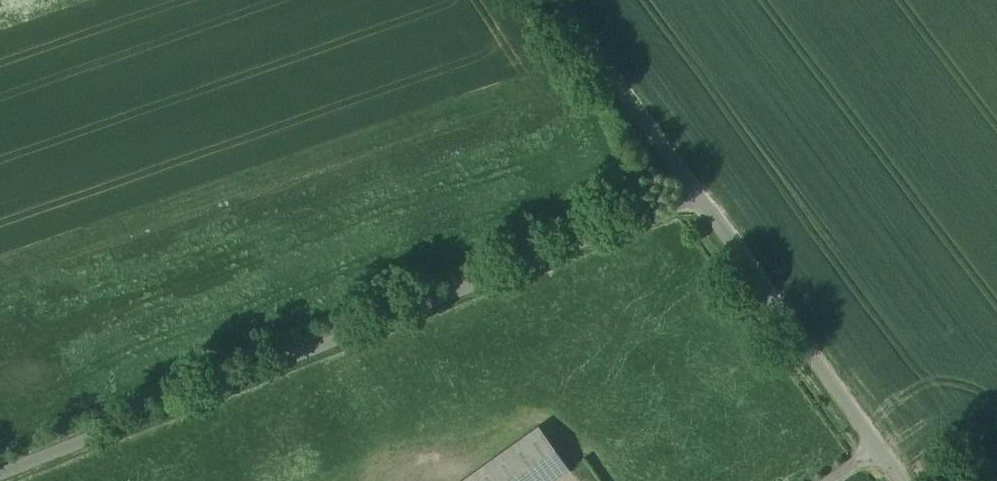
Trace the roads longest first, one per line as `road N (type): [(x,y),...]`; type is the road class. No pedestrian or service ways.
road 1 (unclassified): [(0,459),(699,185)]
road 2 (unclassified): [(699,185),(909,480)]
road 3 (unclassified): [(564,0),(699,185)]

